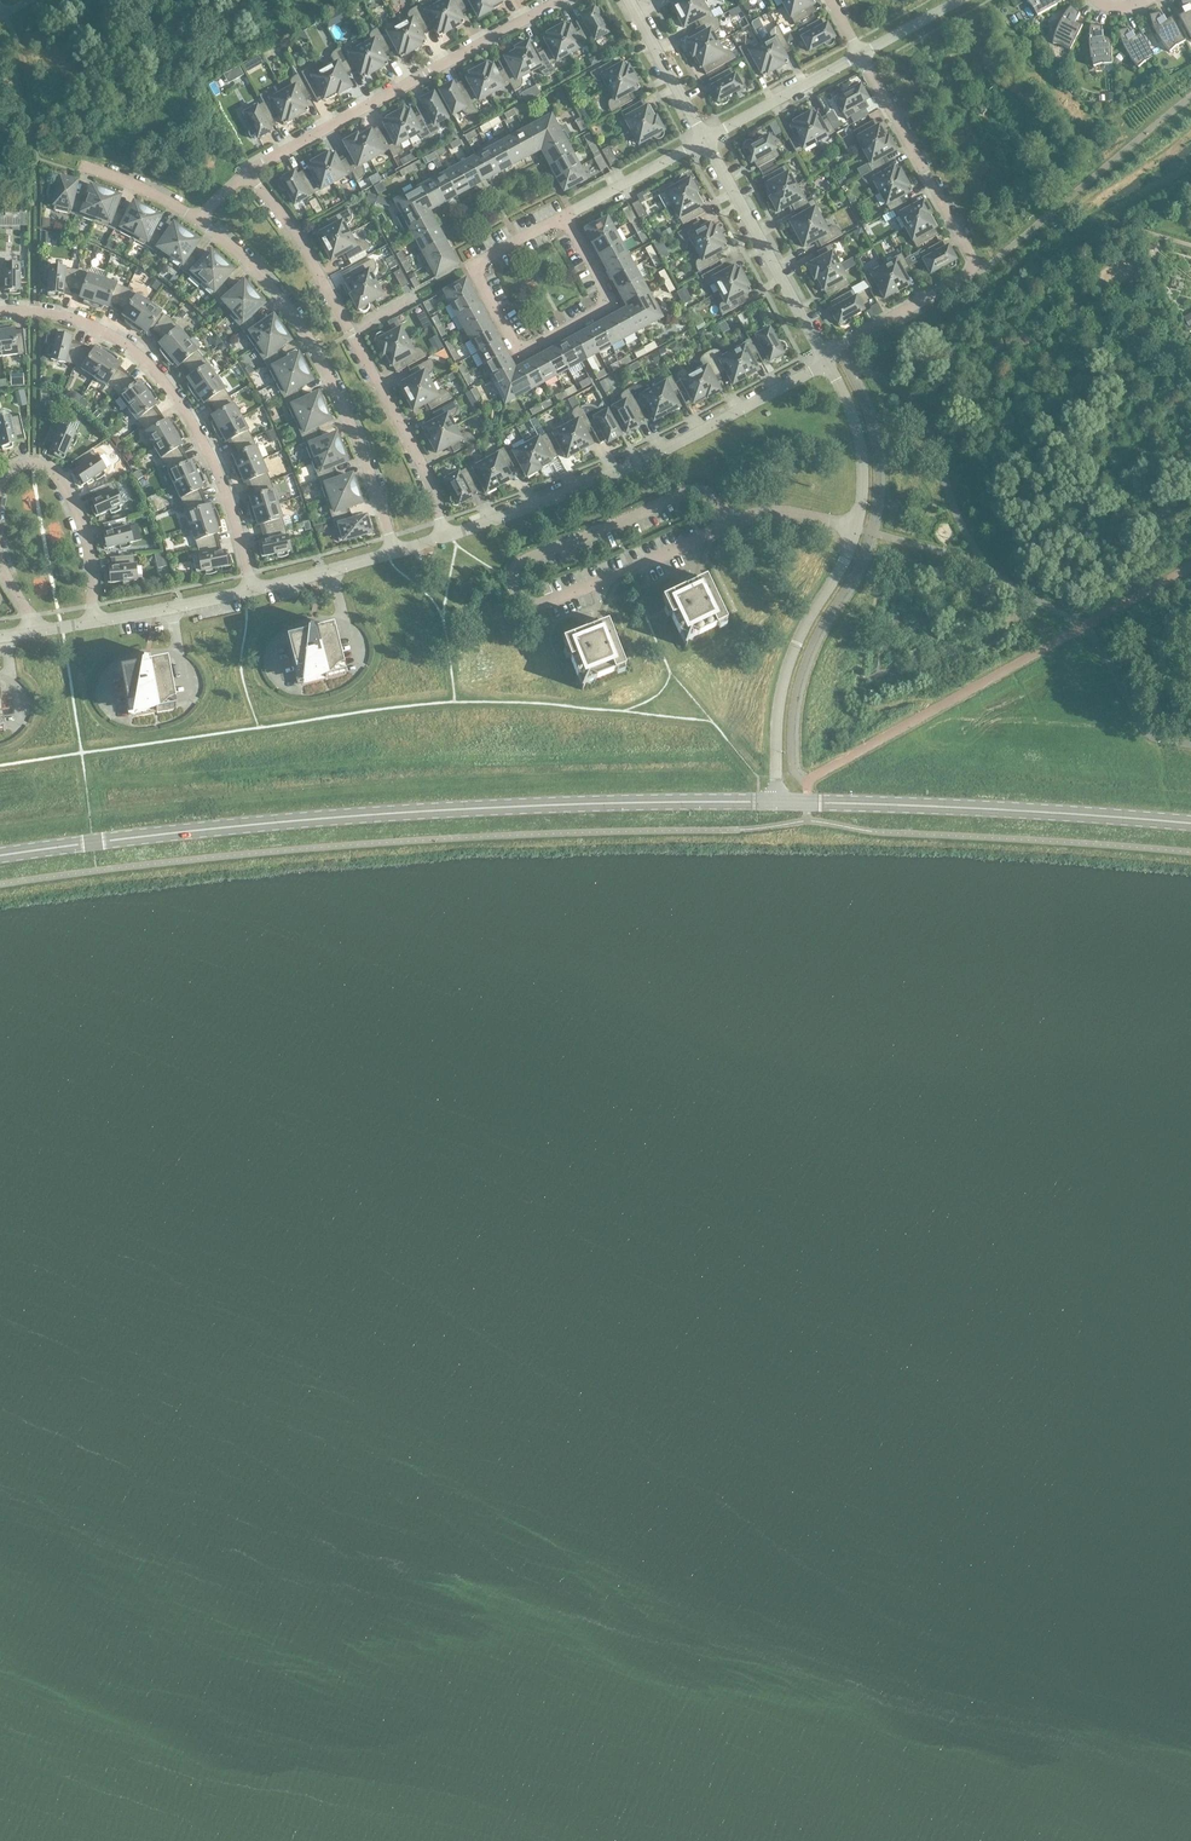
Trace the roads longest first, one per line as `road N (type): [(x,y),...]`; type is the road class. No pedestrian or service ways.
road 1 (tertiary): [(776,804),(598,804),(245,825),(0,856)]
road 2 (residential): [(824,357),(980,276),(861,56)]
road 3 (residential): [(446,540),(635,464),(828,363)]
road 4 (residential): [(245,176),(287,225),(353,339),(446,540)]
road 5 (tertiary): [(1190,826),(776,804)]
road 6 (residential): [(251,591),(228,503),(172,394),(139,359),(93,329),(52,316),(0,316)]
road 7 (residential): [(394,554),(364,453),(316,354),(263,276),(204,222)]
road 8 (residential): [(245,176),(561,0)]
road 9 (residential): [(562,217),(610,303),(519,353),(474,272),(477,262),(519,241)]
road 10 (residential): [(776,804),(779,717),(792,658),(849,558),(855,531)]
road 11 (residential): [(824,357),(705,140)]
road 12 (residential): [(0,486),(15,468),(36,466),(62,483),(91,558),(93,624)]
road 13 (residential): [(705,140),(861,56)]
road 14 (residential): [(855,531),(864,464),(855,417),(828,363)]
road 15 (residential): [(562,217),(705,140)]
road 16 (residential): [(93,624),(251,591)]
road 17 (residential): [(705,140),(628,0)]
road 18 (residential): [(204,222),(132,183),(65,161)]
road 19 (residential): [(251,591),(394,554)]

